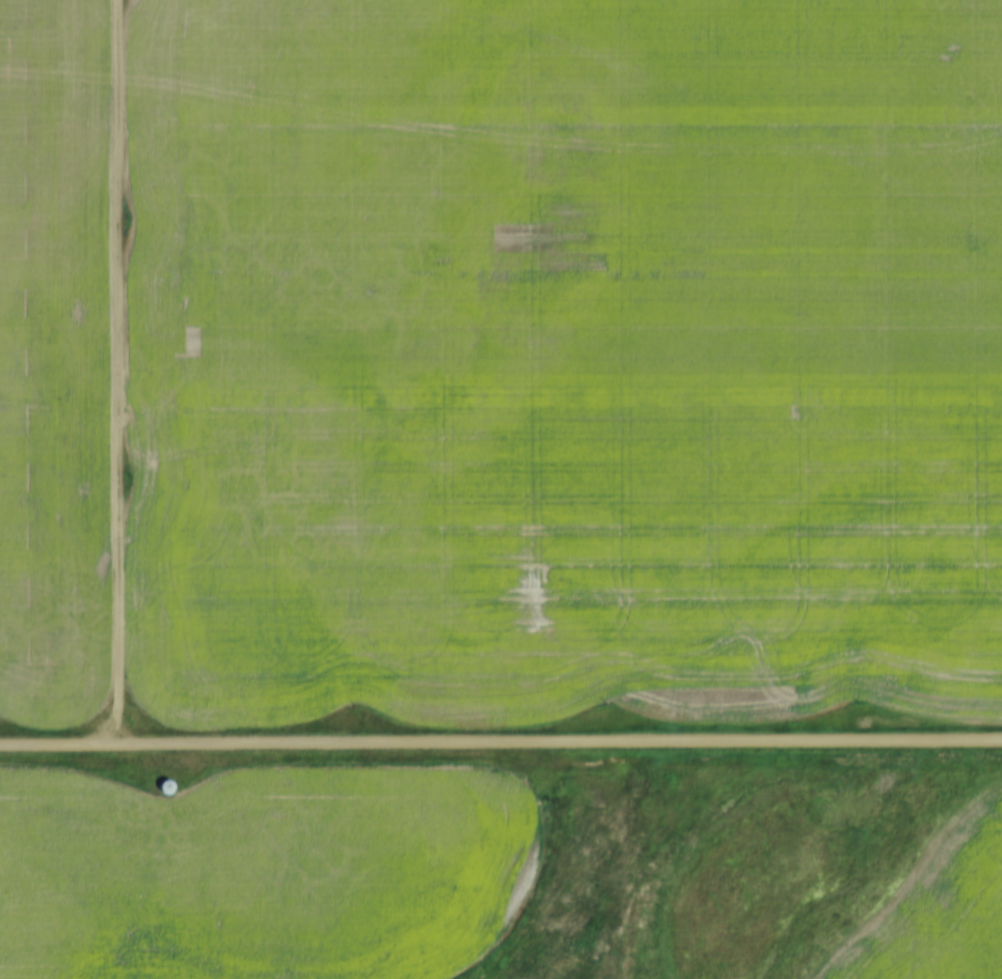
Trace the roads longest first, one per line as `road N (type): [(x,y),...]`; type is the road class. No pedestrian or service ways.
road 1 (residential): [(0,747),(1001,741)]
road 2 (track): [(122,743),(120,0)]

